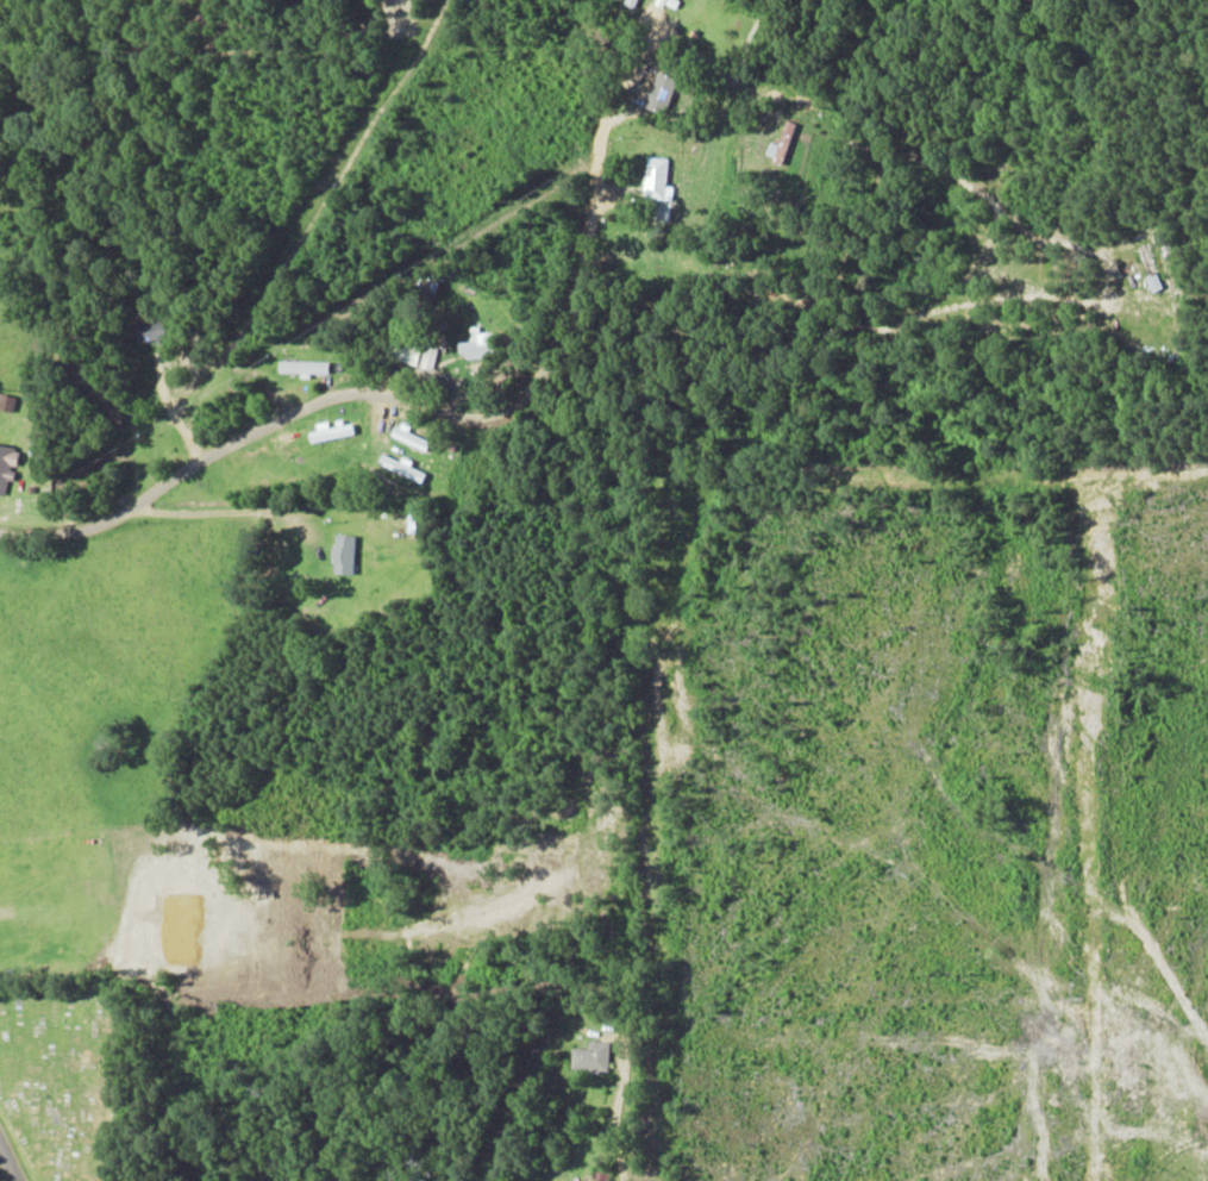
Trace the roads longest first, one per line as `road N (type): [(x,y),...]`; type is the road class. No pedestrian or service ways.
road 1 (residential): [(0,1038),(85,1033),(106,1044),(91,1180)]

